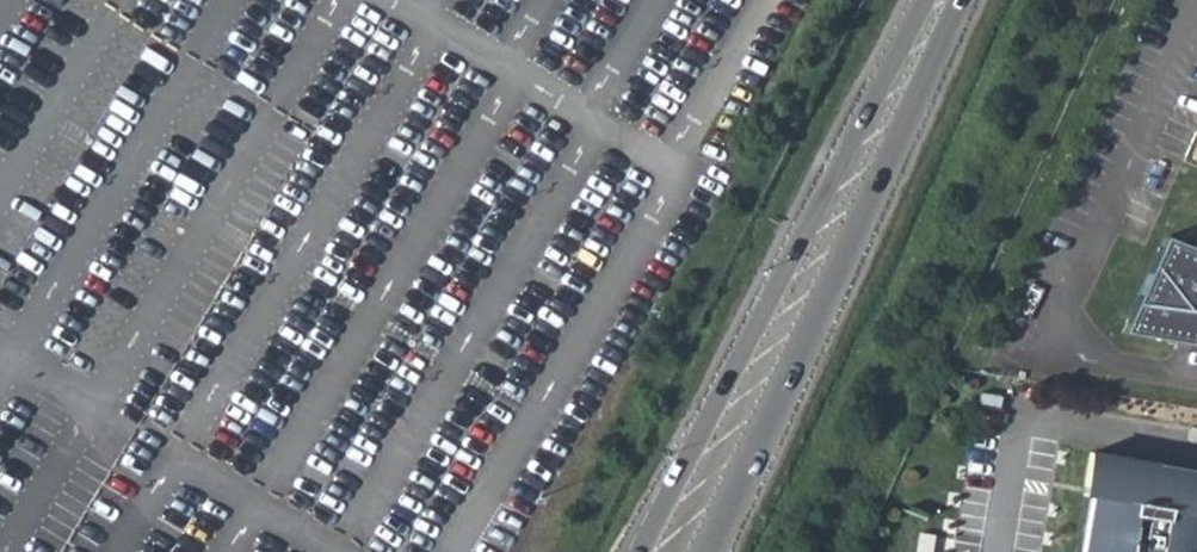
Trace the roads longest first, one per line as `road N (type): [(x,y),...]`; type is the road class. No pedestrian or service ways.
road 1 (secondary): [(934,0),(646,551)]
road 2 (secondary): [(709,551),(958,0)]

